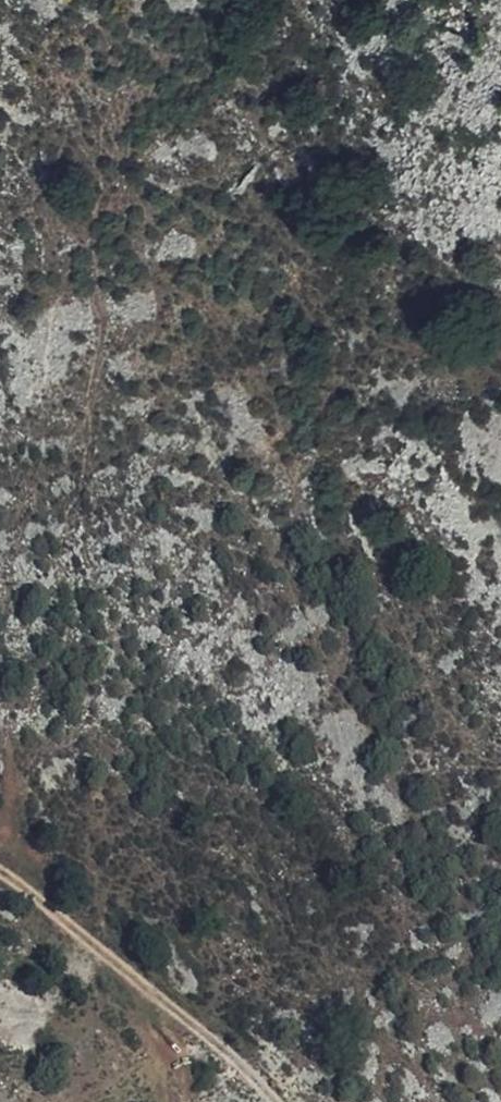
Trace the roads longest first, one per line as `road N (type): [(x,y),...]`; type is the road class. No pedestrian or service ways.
road 1 (track): [(273,1101),(236,1062),(0,869)]

